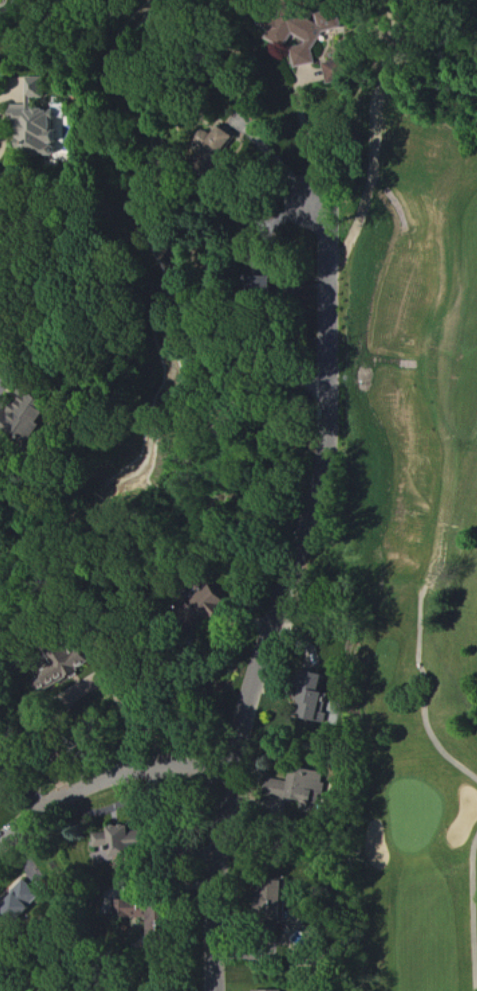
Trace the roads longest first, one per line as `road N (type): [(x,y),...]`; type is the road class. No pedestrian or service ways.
road 1 (residential): [(315,196),(327,224),(329,434),(243,770),(231,990)]
road 2 (residential): [(0,843),(117,771),(243,770)]

